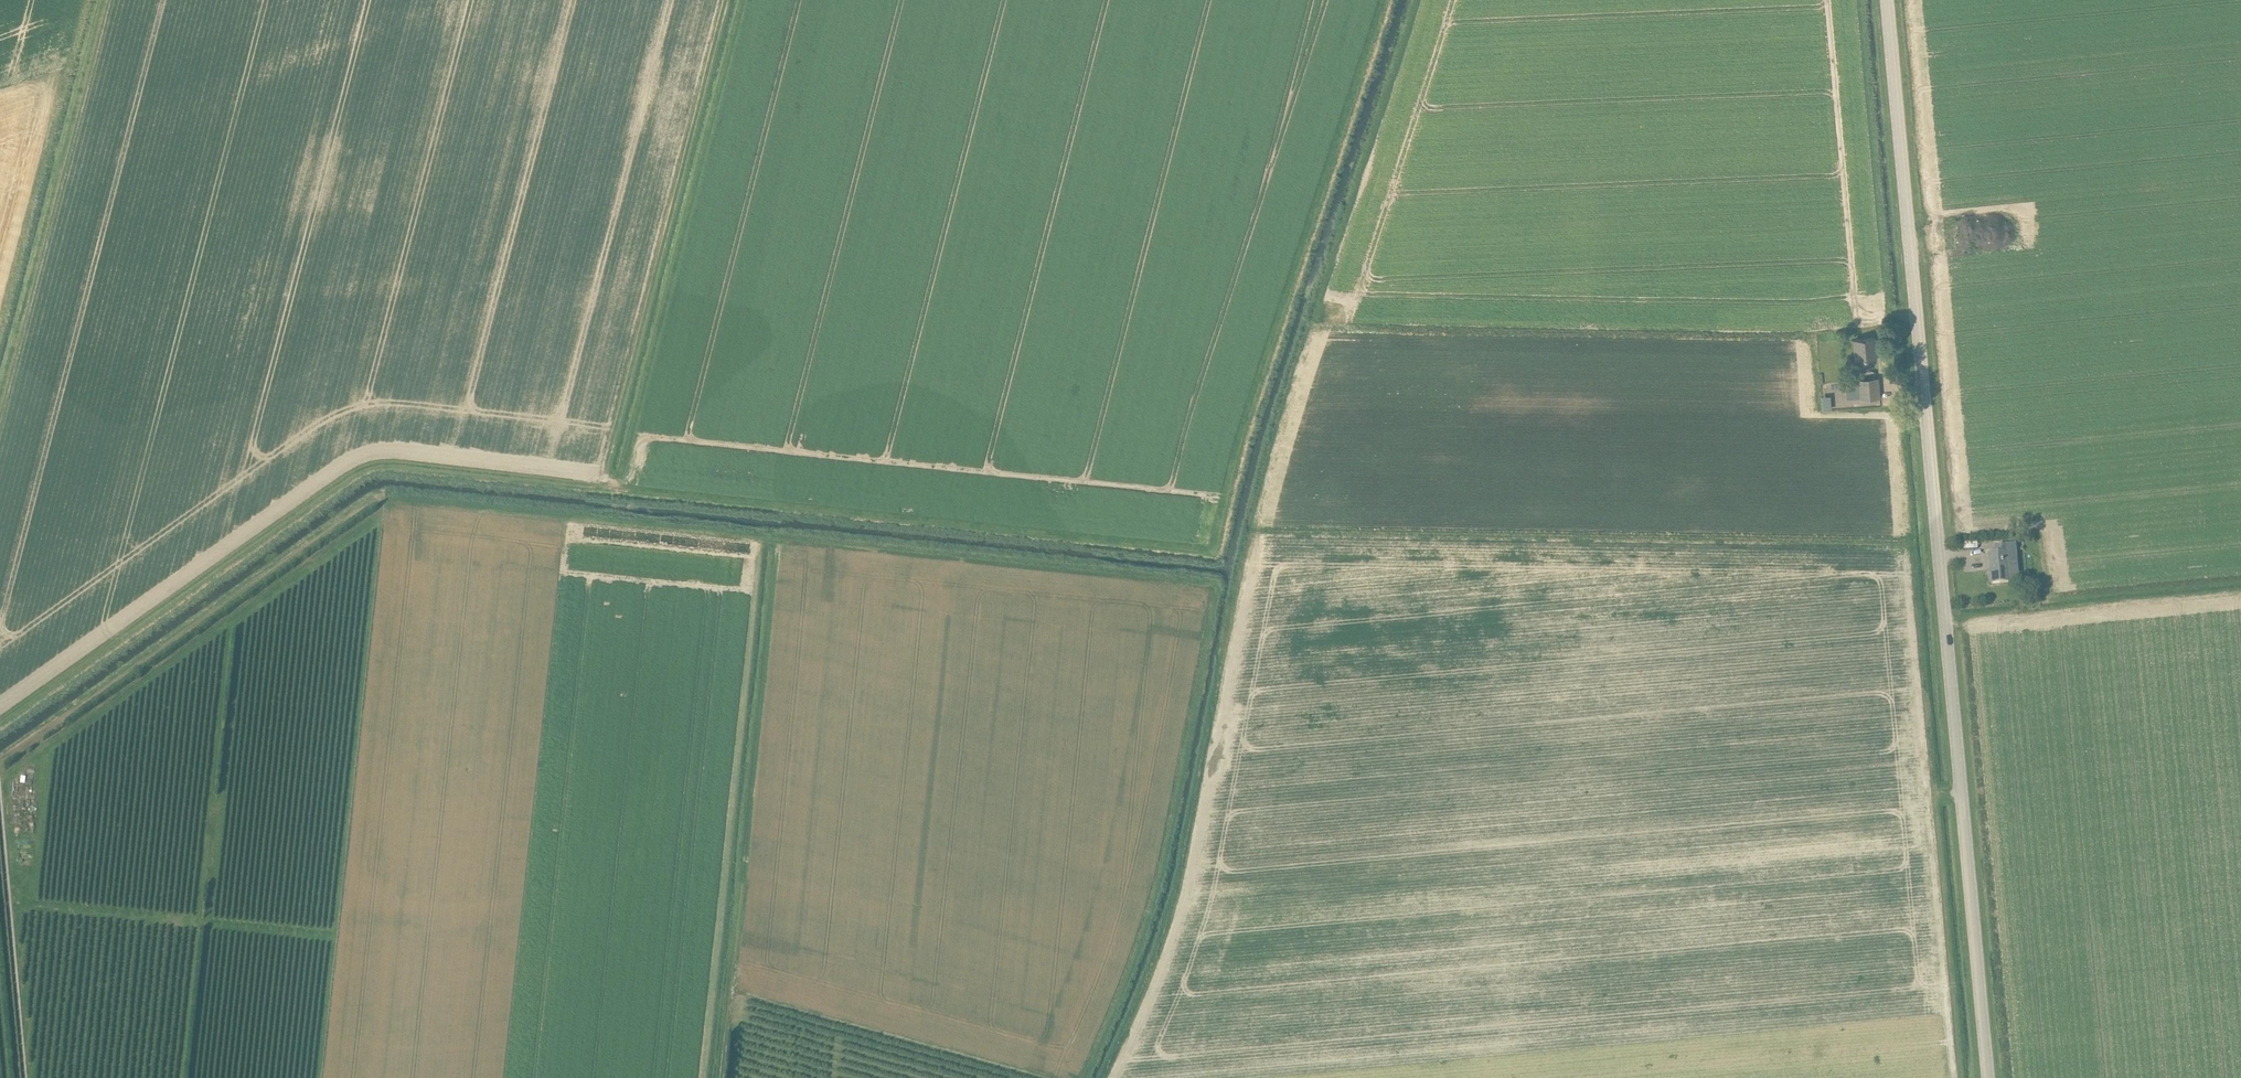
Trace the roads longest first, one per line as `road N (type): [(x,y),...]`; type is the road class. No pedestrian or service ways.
road 1 (tertiary): [(1988,1077),(1886,0)]
road 2 (track): [(630,481),(601,478),(724,0)]
road 3 (track): [(0,799),(25,1077)]

